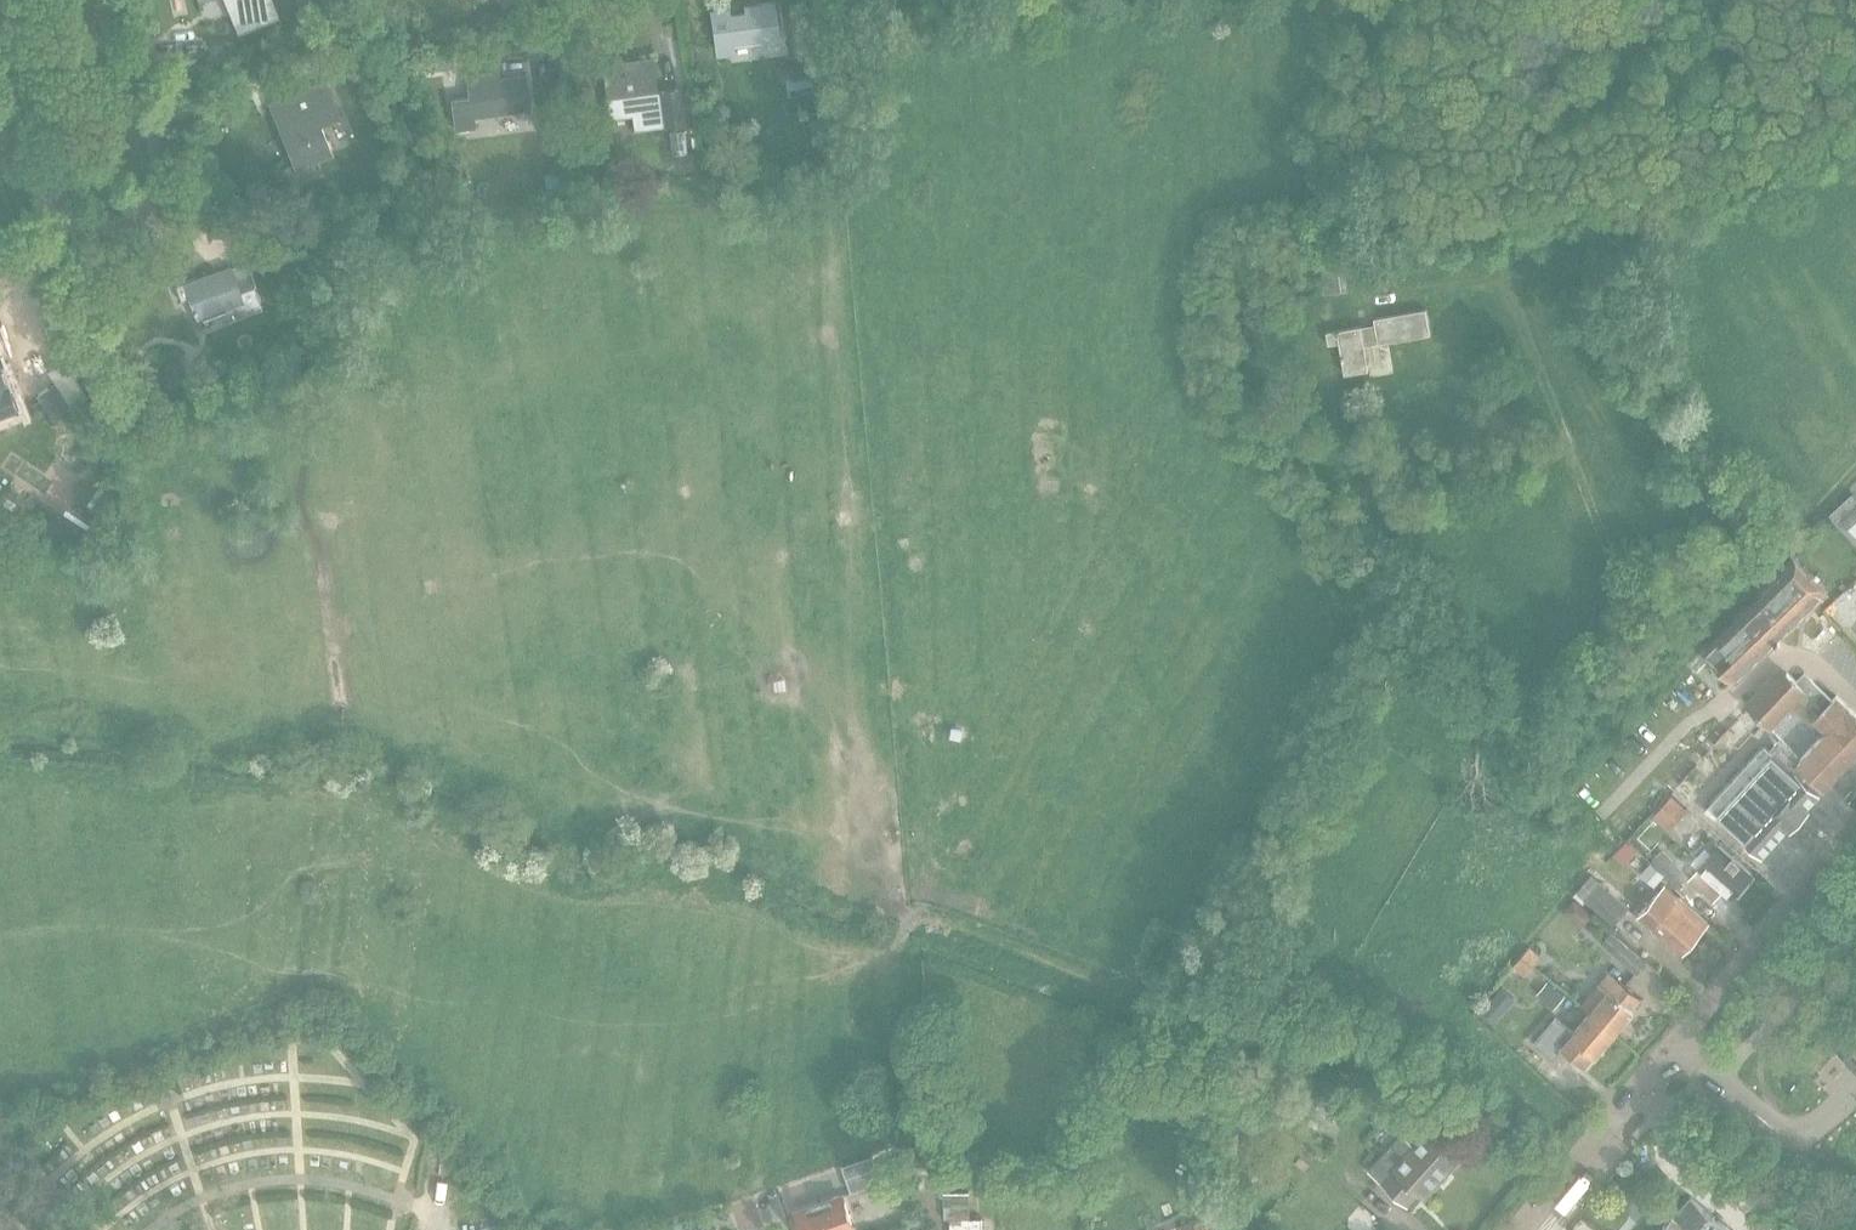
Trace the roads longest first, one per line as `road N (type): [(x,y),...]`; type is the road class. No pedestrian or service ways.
road 1 (residential): [(97,0),(155,160),(155,187),(129,221),(103,228),(57,220),(39,194),(0,84)]
road 2 (tertiary): [(1670,1049),(1855,817)]
road 3 (tertiary): [(1521,1229),(1670,1049)]
road 4 (residential): [(1670,1049),(1785,1134),(1810,1129),(1855,1086)]

